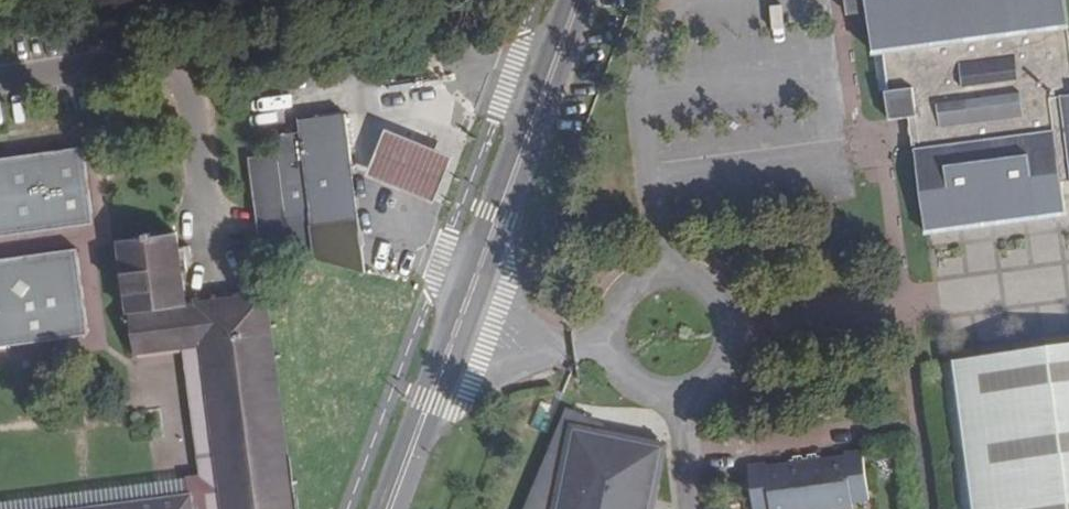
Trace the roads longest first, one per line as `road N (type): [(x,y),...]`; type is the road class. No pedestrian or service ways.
road 1 (tertiary): [(386,508),(576,0)]

